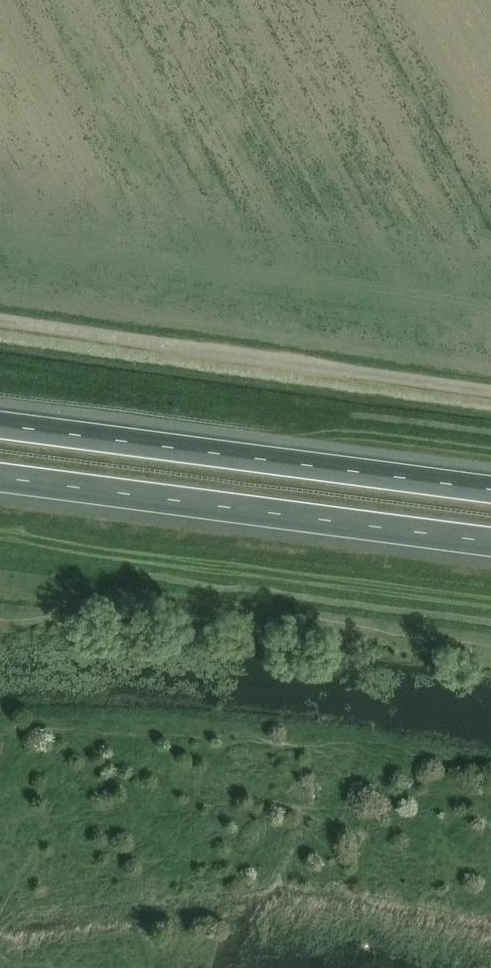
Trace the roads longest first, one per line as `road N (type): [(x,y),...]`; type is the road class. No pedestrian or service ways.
road 1 (unclassified): [(0,322),(490,392)]
road 2 (motorway): [(490,488),(0,422)]
road 3 (motorway): [(0,480),(490,544)]

